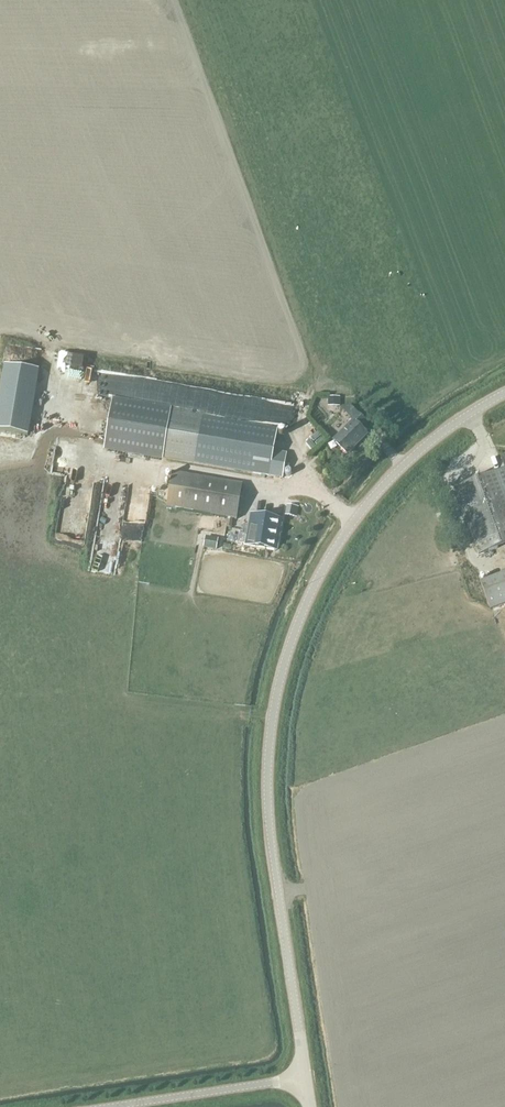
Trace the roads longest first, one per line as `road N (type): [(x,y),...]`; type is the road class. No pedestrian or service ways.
road 1 (unclassified): [(307,1077),(270,790),(293,649),(352,524),(411,461),(504,397)]
road 2 (unclassified): [(110,1106),(307,1077)]

